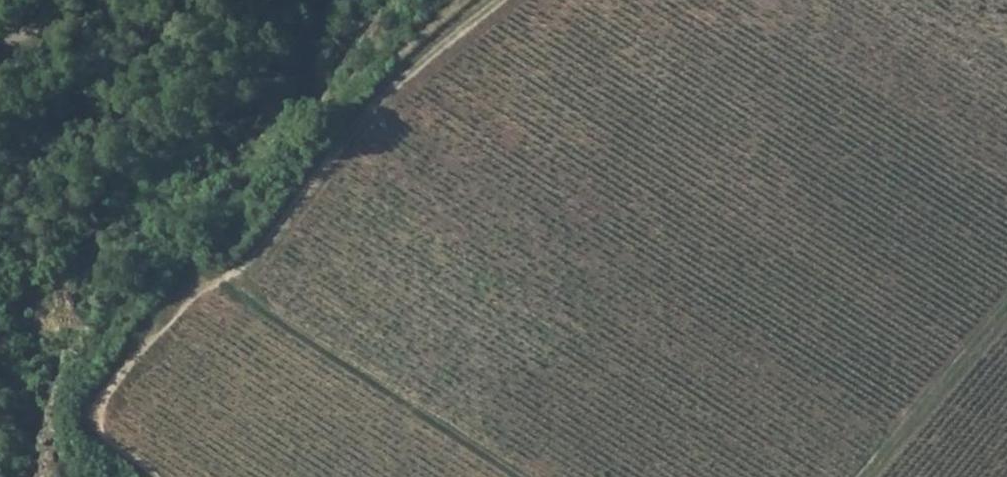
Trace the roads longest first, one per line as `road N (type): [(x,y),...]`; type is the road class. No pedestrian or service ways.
road 1 (track): [(266,279),(276,316),(520,476)]
road 2 (track): [(861,476),(1006,306)]

